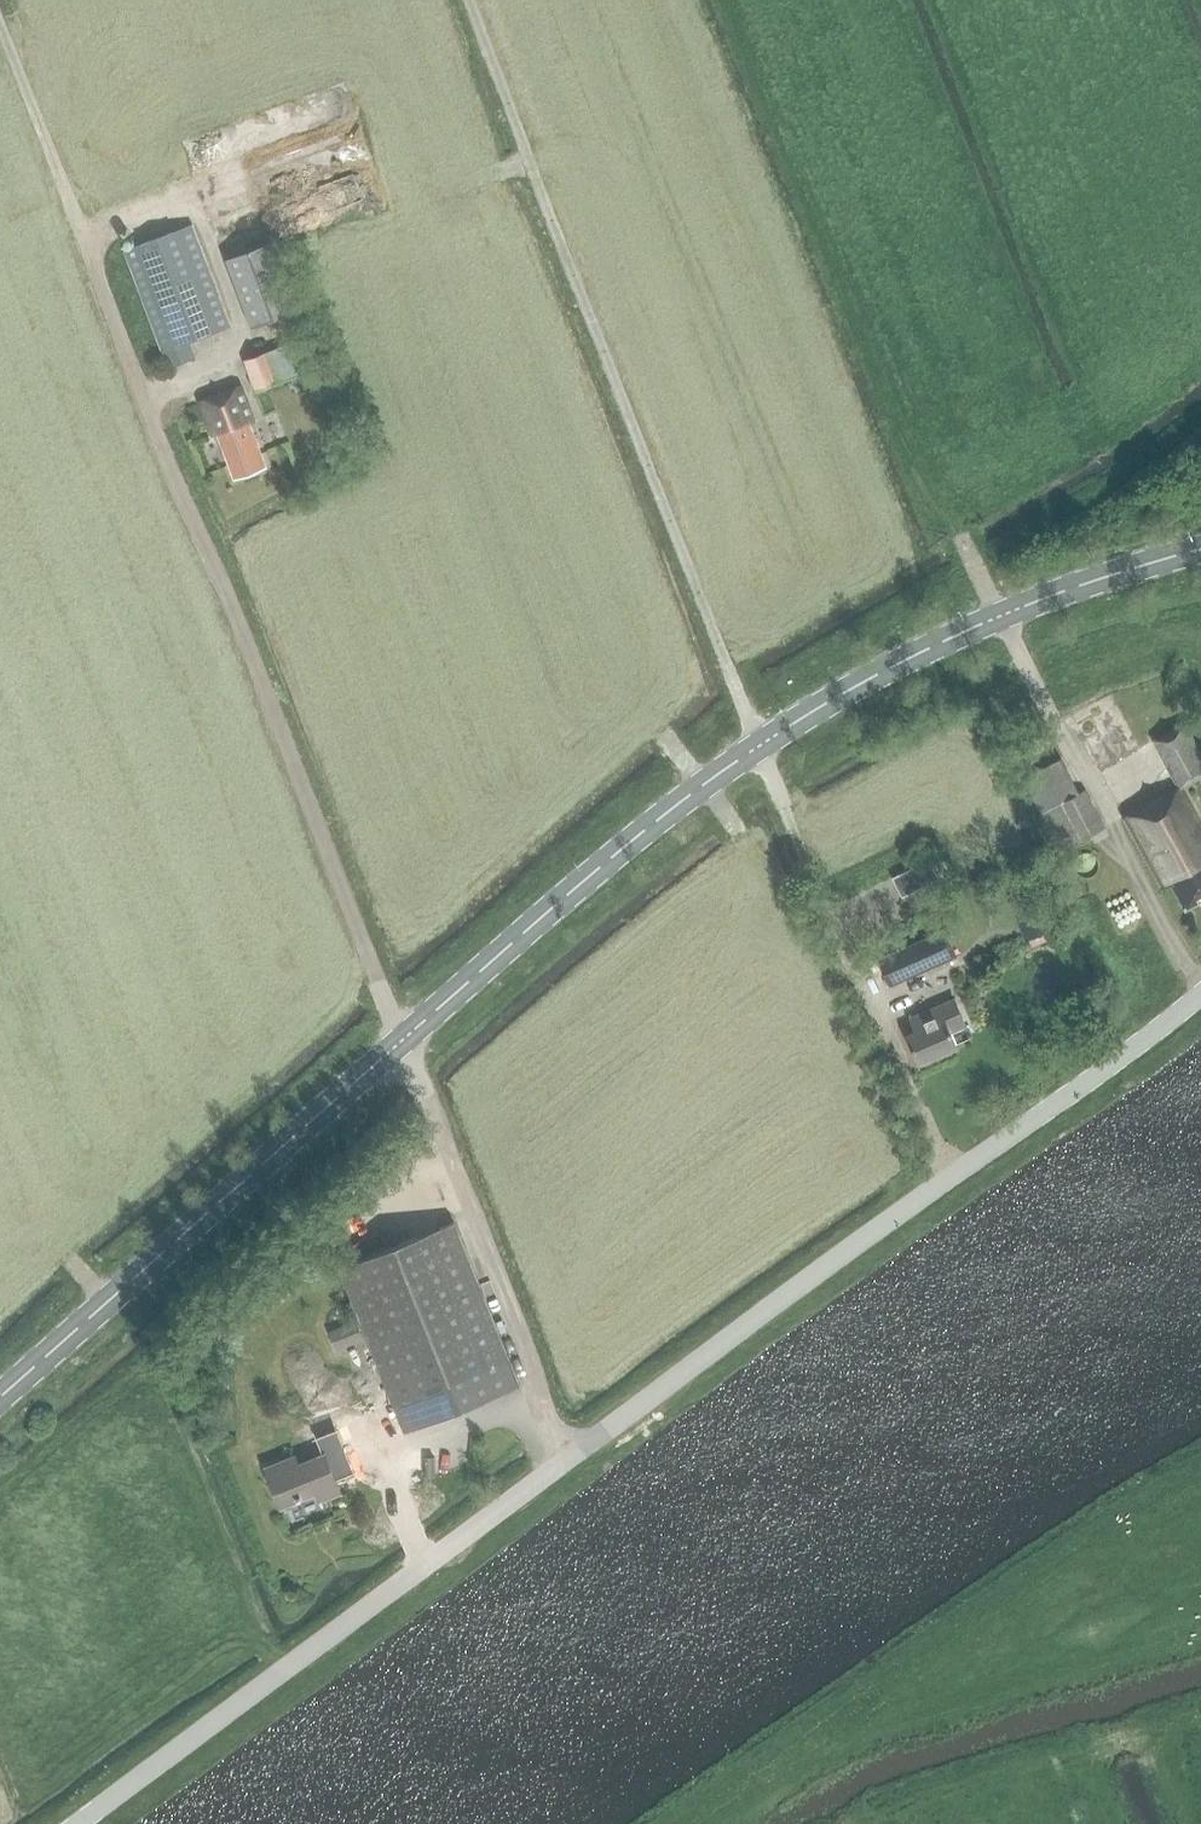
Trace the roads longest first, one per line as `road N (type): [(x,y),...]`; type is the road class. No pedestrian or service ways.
road 1 (tertiary): [(0,1403),(636,840),(871,680),(1039,604),(1200,549)]
road 2 (unclassified): [(79,1823),(1200,994)]
road 3 (track): [(564,1459),(405,1049)]

